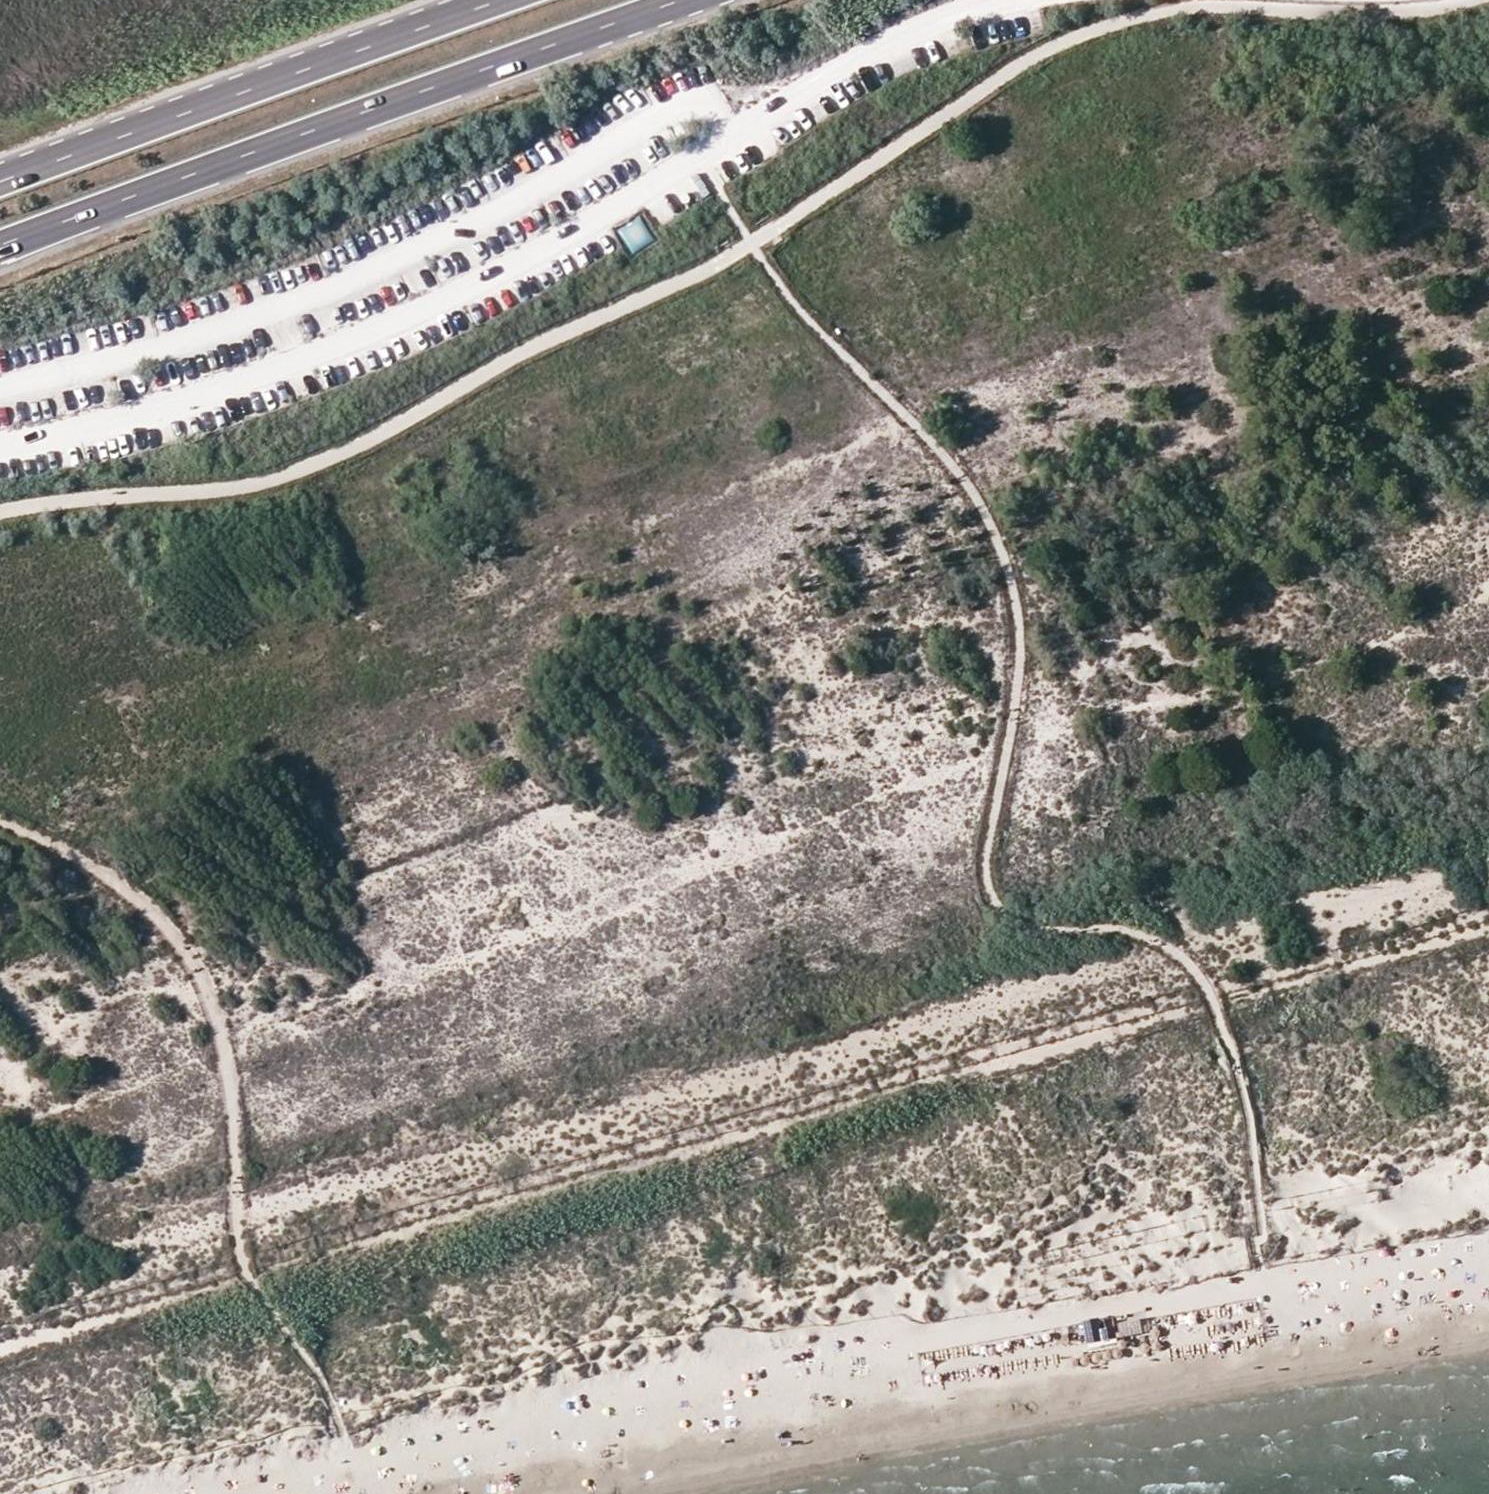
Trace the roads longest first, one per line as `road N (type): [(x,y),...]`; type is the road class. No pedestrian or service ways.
road 1 (trunk): [(0,245),(677,0)]
road 2 (trunk): [(502,0),(0,185)]

